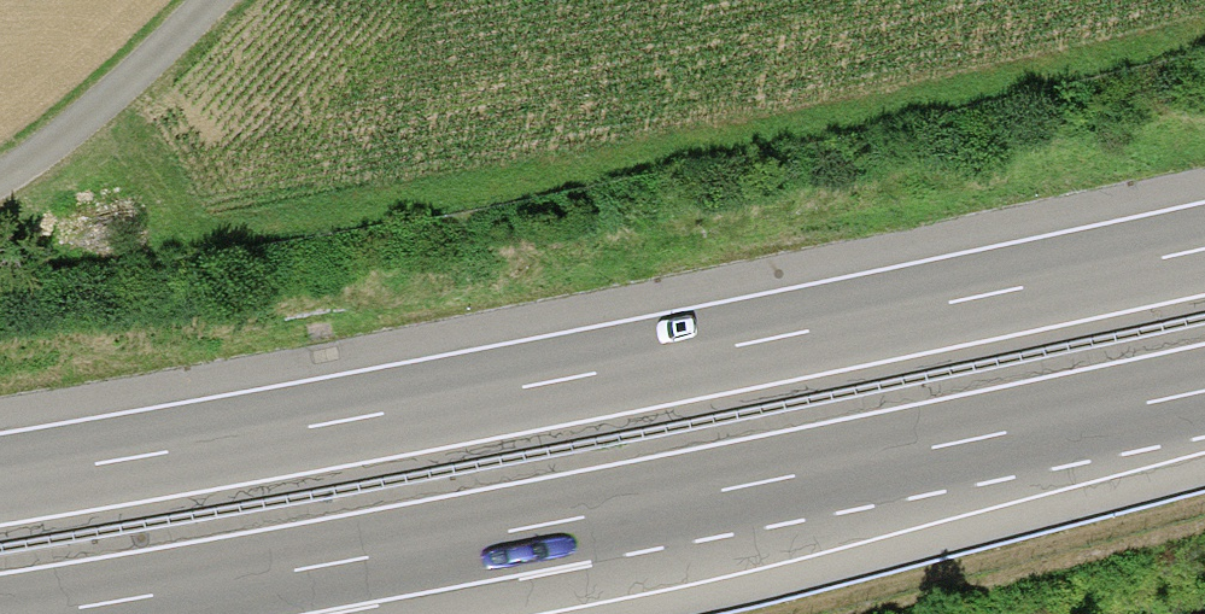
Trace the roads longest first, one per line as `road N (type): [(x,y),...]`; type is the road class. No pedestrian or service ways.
road 1 (motorway): [(1204,245),(770,336),(0,477)]
road 2 (motorway): [(41,613),(553,526),(1204,392)]
road 3 (unclassified): [(0,166),(111,93),(201,0)]

